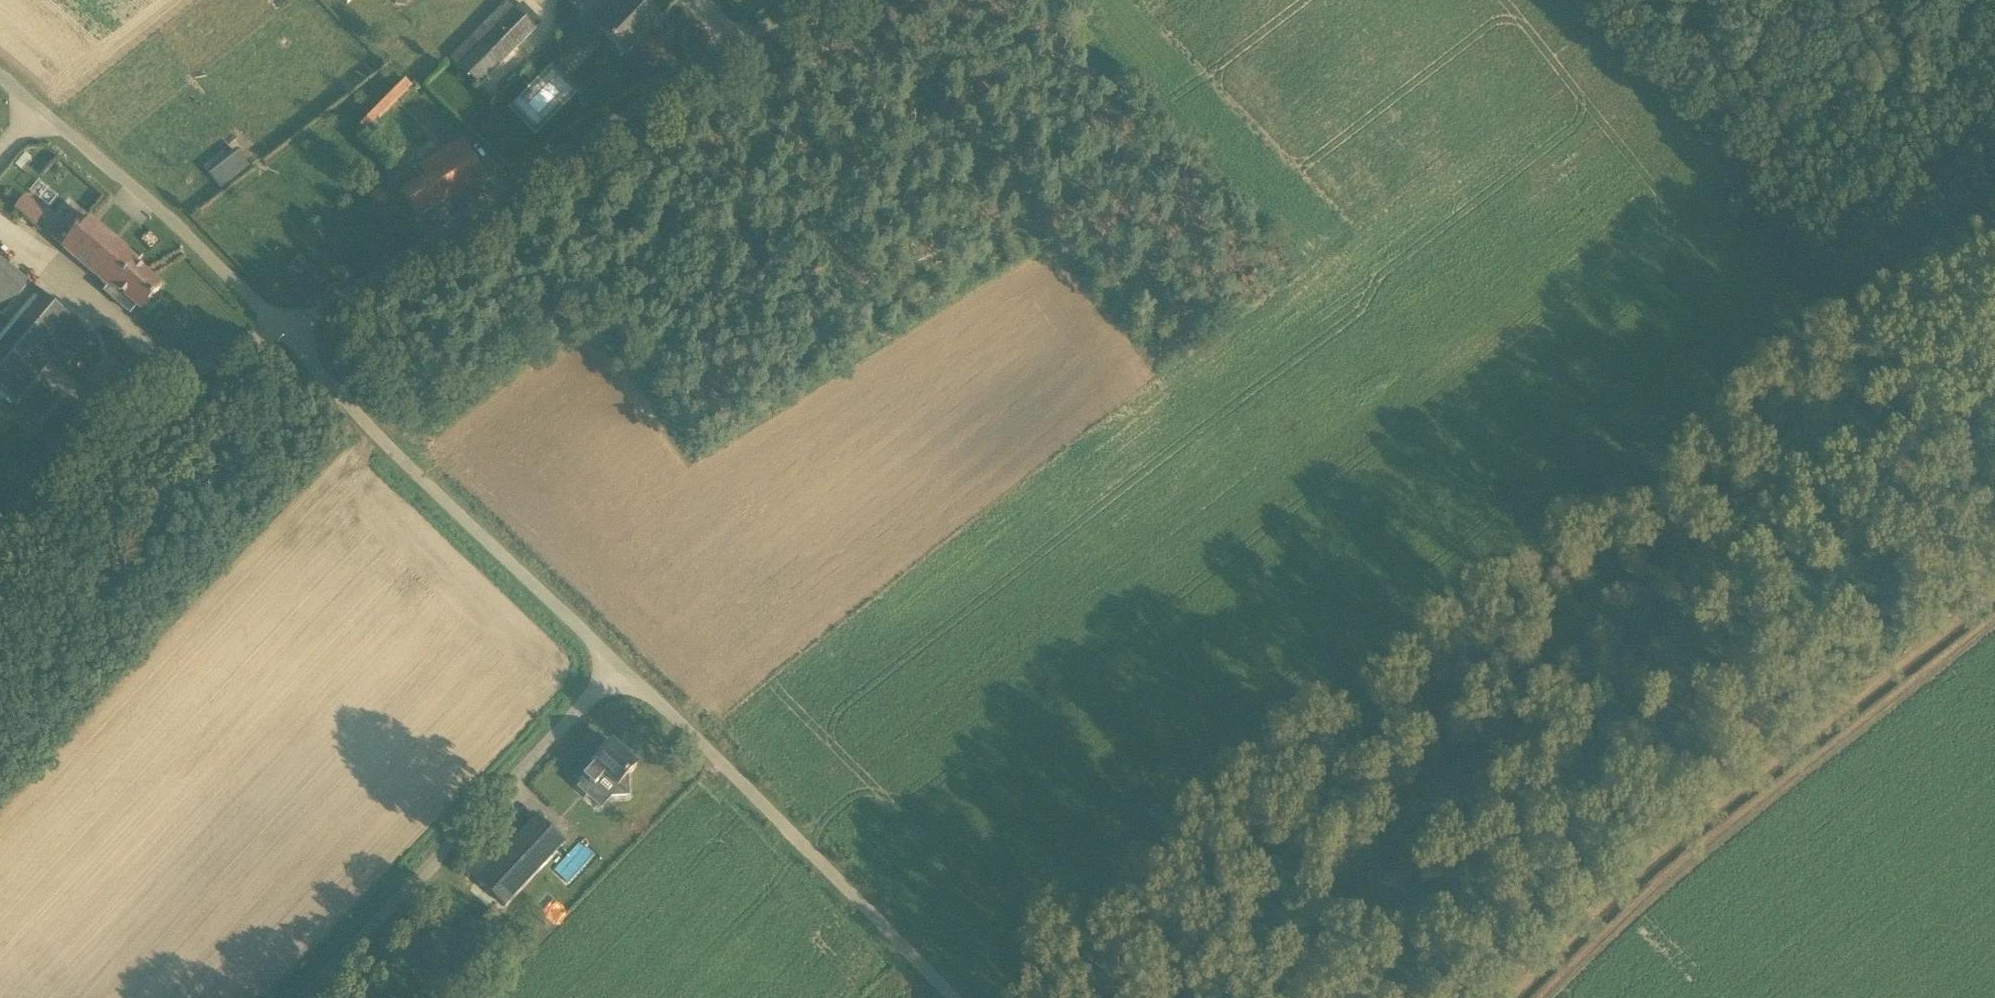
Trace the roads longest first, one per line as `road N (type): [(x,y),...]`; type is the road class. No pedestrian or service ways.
road 1 (unclassified): [(287,336),(639,99),(813,0)]
road 2 (unclassified): [(623,668),(399,458),(287,336)]
road 3 (unclassified): [(954,997),(623,668)]
road 4 (unclassified): [(307,997),(623,668)]
road 5 (unclassified): [(287,336),(181,228),(0,74)]
road 6 (track): [(287,336),(184,370),(108,418),(0,528)]

